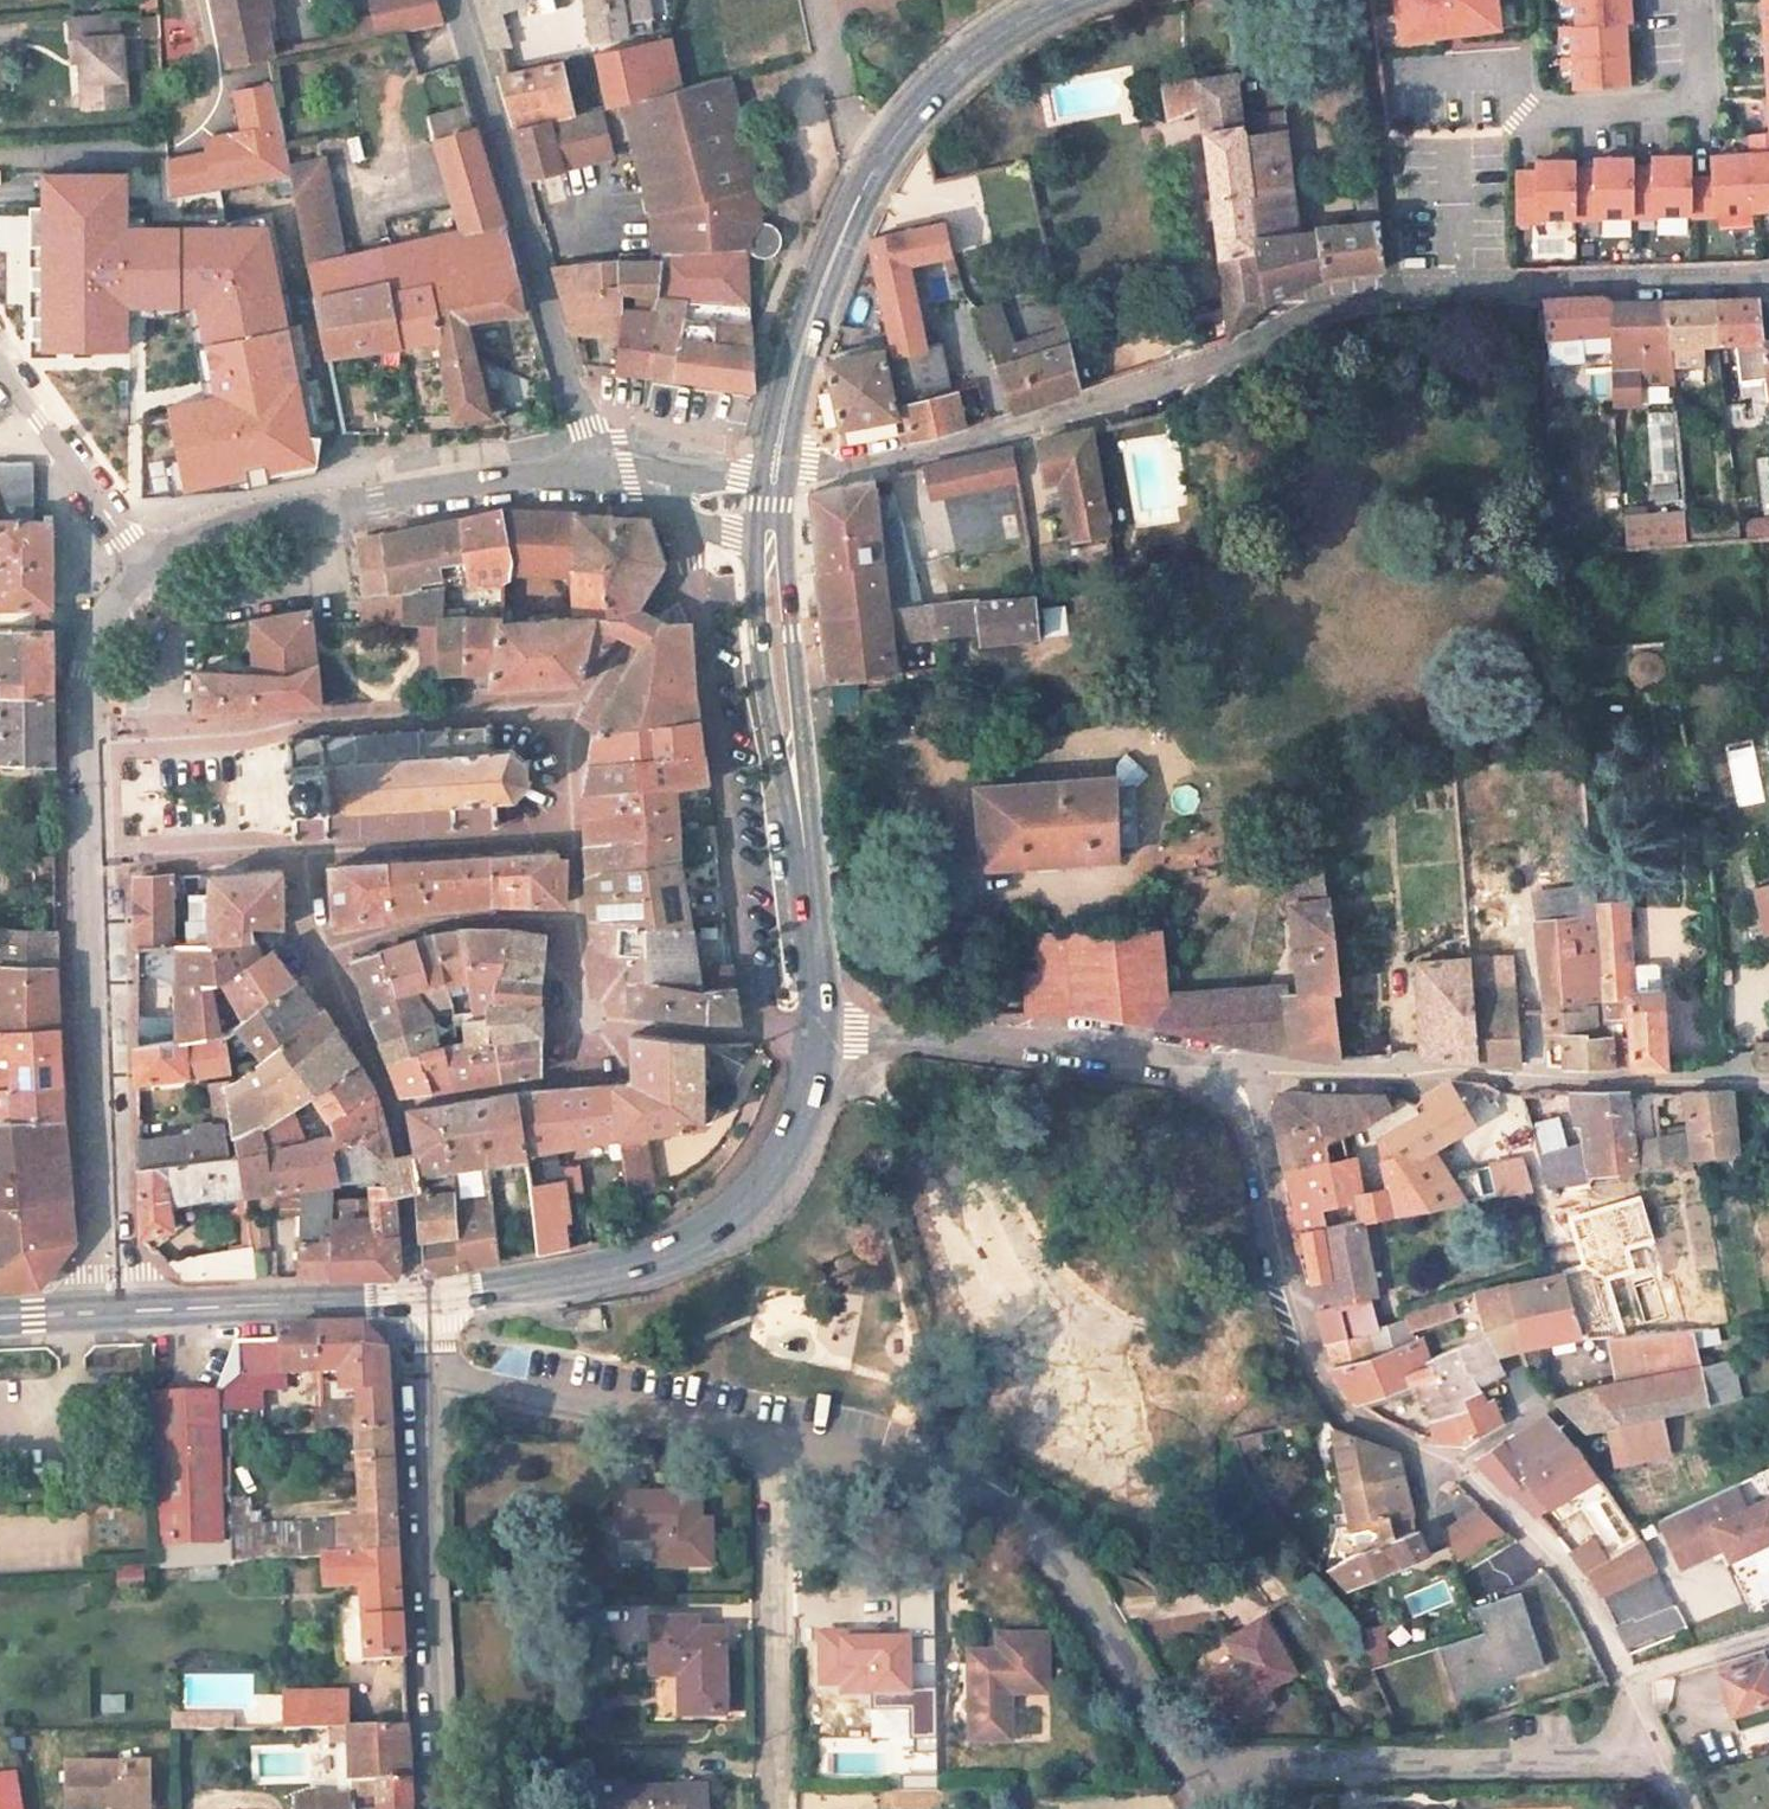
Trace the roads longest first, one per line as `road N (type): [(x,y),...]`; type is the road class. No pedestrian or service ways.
road 1 (residential): [(774,475),(1015,429),(1237,357),(1318,301),(1353,289),(1768,276)]
road 2 (unclassified): [(1665,1768),(1577,1589),(1533,1541),(1473,1481),(1359,1439),(1324,1395),(1298,1330),(1241,1072)]
road 3 (residential): [(109,1312),(88,741),(93,652),(113,604),(148,563)]
road 4 (secondary): [(774,475),(816,303),(861,191),(910,119),(957,69),(1066,0)]
road 5 (unclassified): [(771,1456),(957,1493),(1040,1534),(1095,1610),(1191,1774)]
road 6 (secondary): [(823,1028),(795,1133),(752,1196),(694,1241),(629,1266),(426,1296)]
road 7 (unclassified): [(1241,1072),(1548,1087),(1768,1088)]
road 8 (secondary): [(771,530),(775,634),(823,1028)]
road 9 (unclassified): [(458,0),(599,465)]
road 10 (unclassified): [(1191,1774),(1665,1768)]
road 11 (residential): [(409,1297),(391,1105),(308,918),(301,850)]
road 12 (residential): [(148,563),(235,520),(599,465)]
road 13 (unclassified): [(452,1808),(430,1384)]
road 14 (unclassified): [(823,1028),(1241,1072)]
road 15 (residential): [(783,1808),(771,1456)]
road 16 (unclassified): [(430,1384),(771,1456)]
road 17 (secondary): [(109,1312),(409,1297)]
road 18 (residential): [(148,563),(0,363)]
road 19 (unclassified): [(599,465),(694,519),(771,530)]
road 20 (unclassified): [(774,475),(599,465)]

